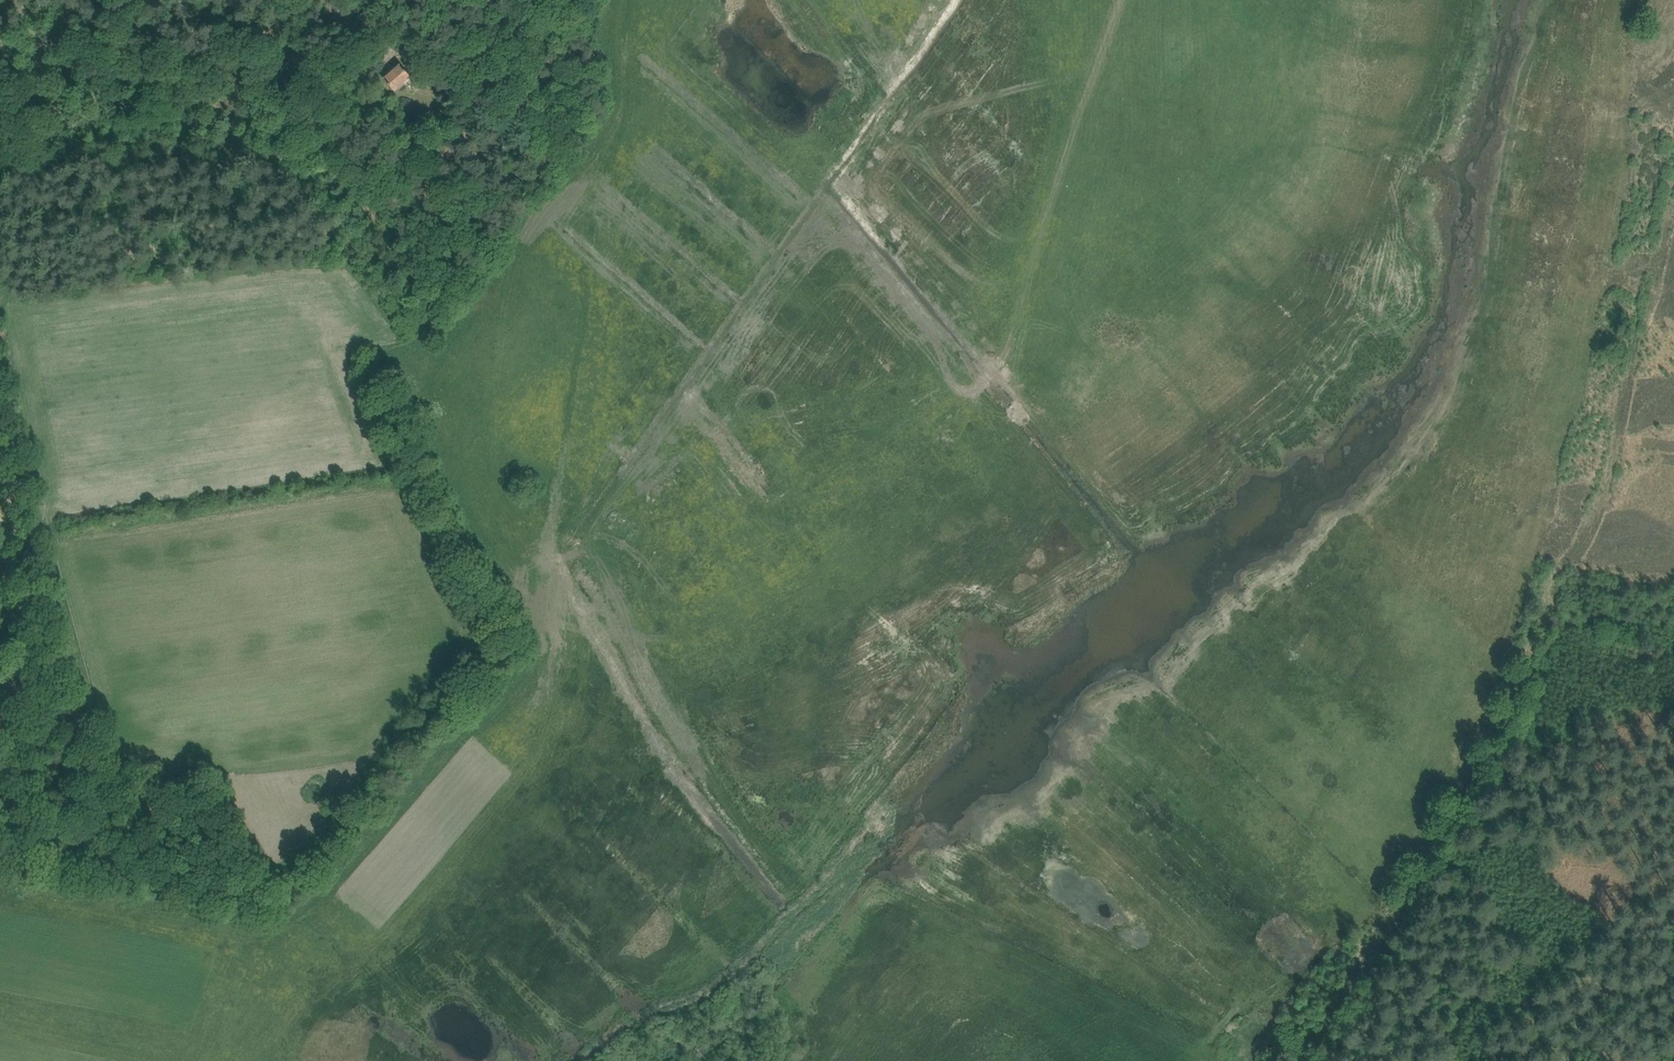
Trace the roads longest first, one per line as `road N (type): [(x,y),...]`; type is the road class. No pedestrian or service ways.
road 1 (track): [(51,125),(255,114),(332,66),(381,53),(464,47),(483,37),(515,0)]
road 2 (track): [(0,519),(13,639),(0,732)]
road 3 (track): [(0,155),(48,134),(111,0)]

